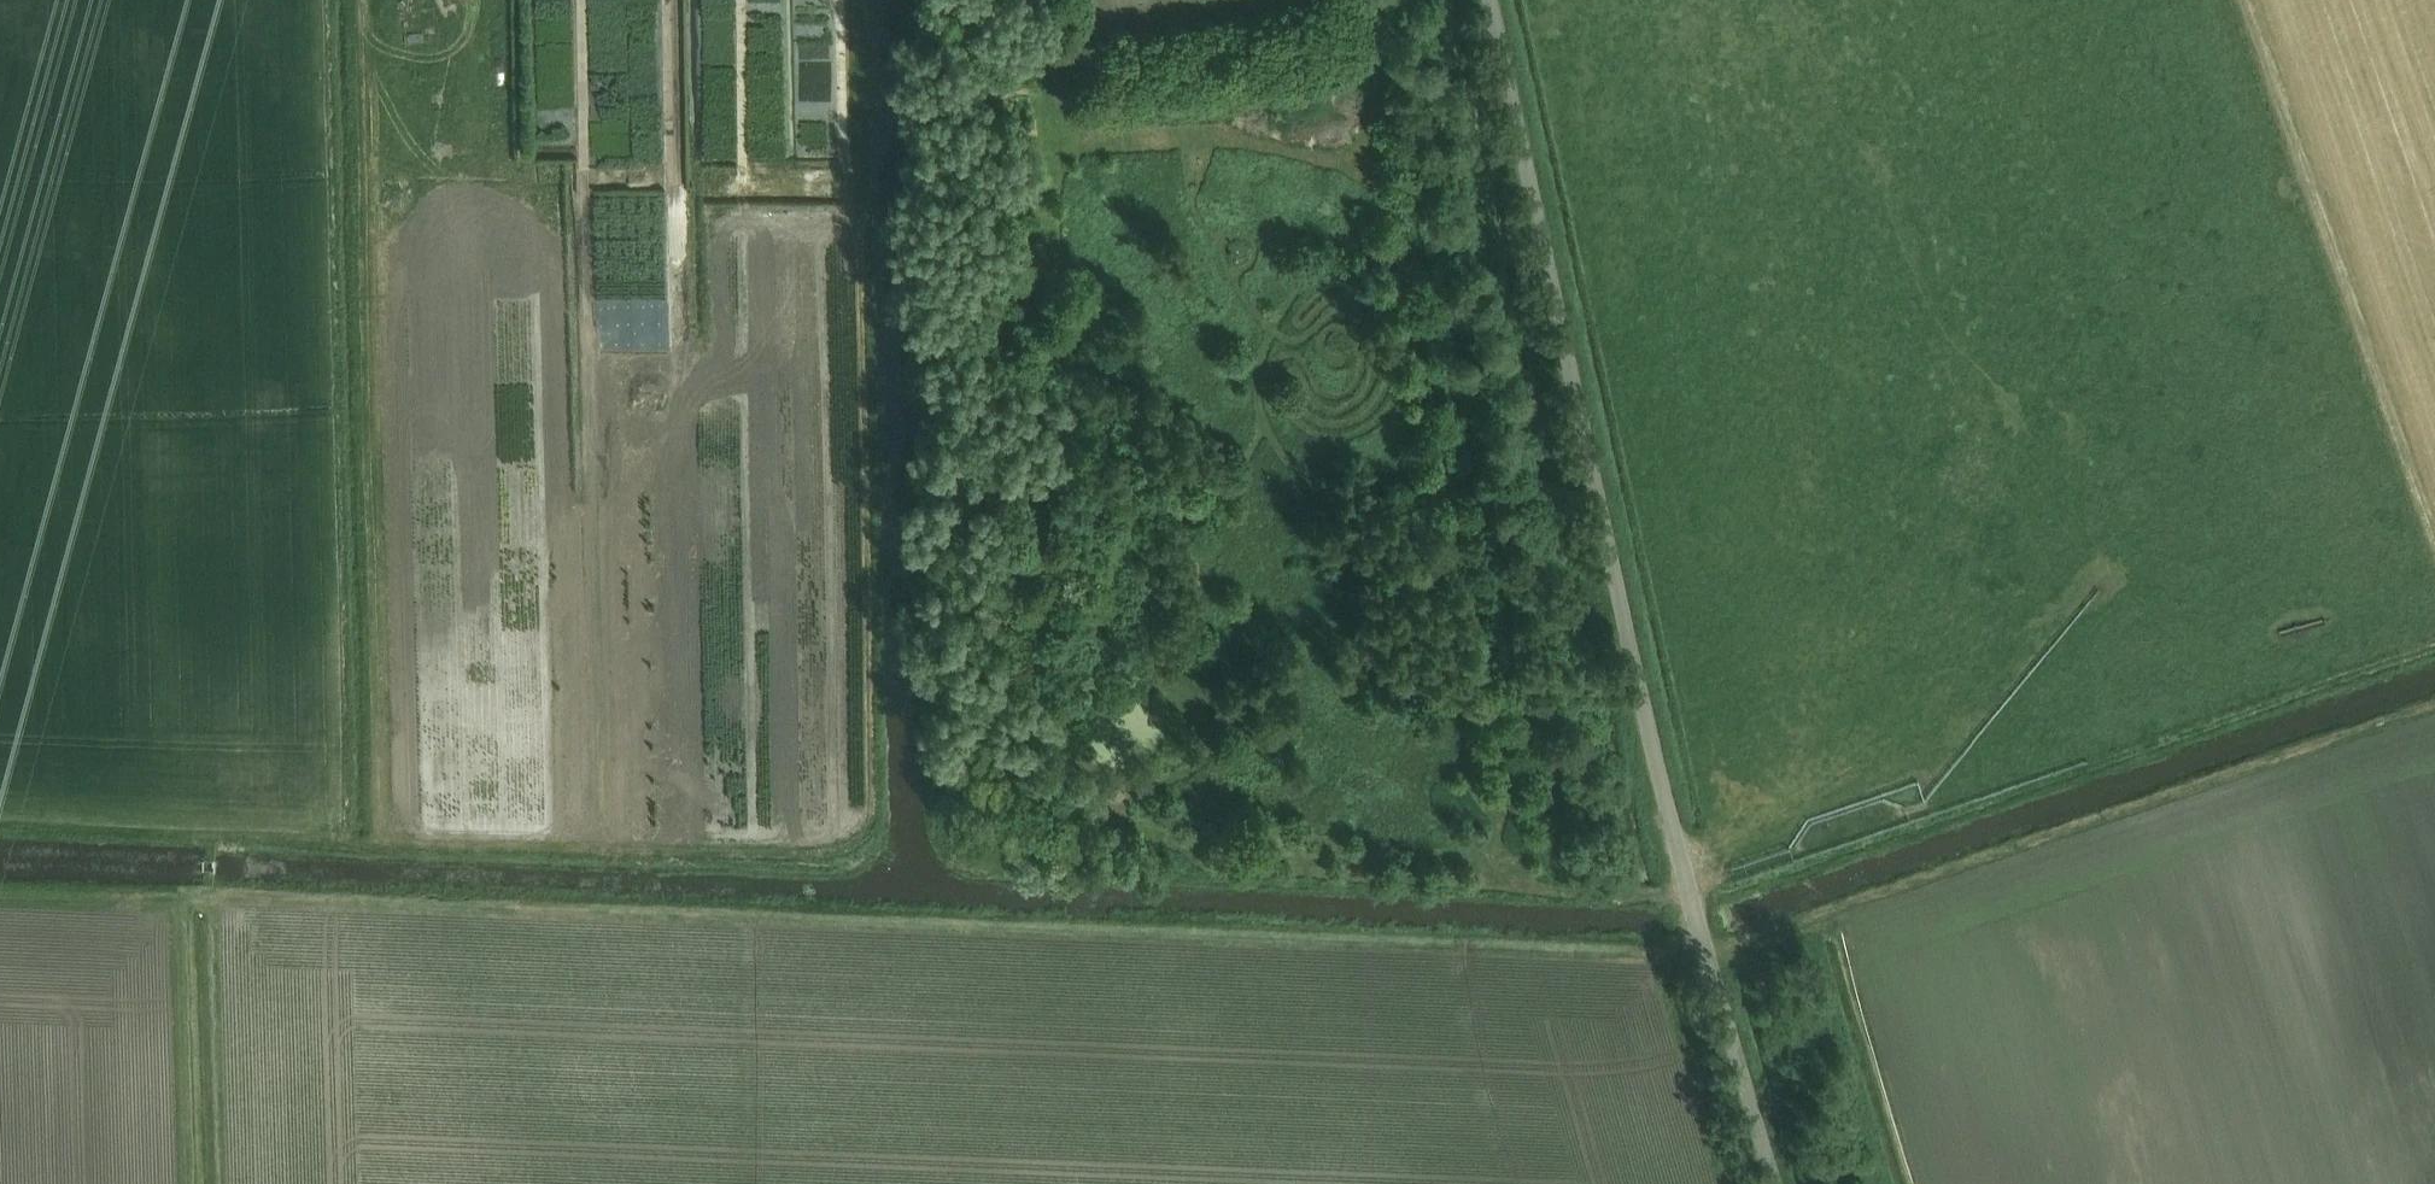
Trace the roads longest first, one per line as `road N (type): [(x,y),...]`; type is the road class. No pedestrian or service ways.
road 1 (unclassified): [(1774,1183),(1686,881),(1492,0)]
road 2 (track): [(2434,710),(1706,953)]
road 3 (track): [(2242,0),(2434,548)]

